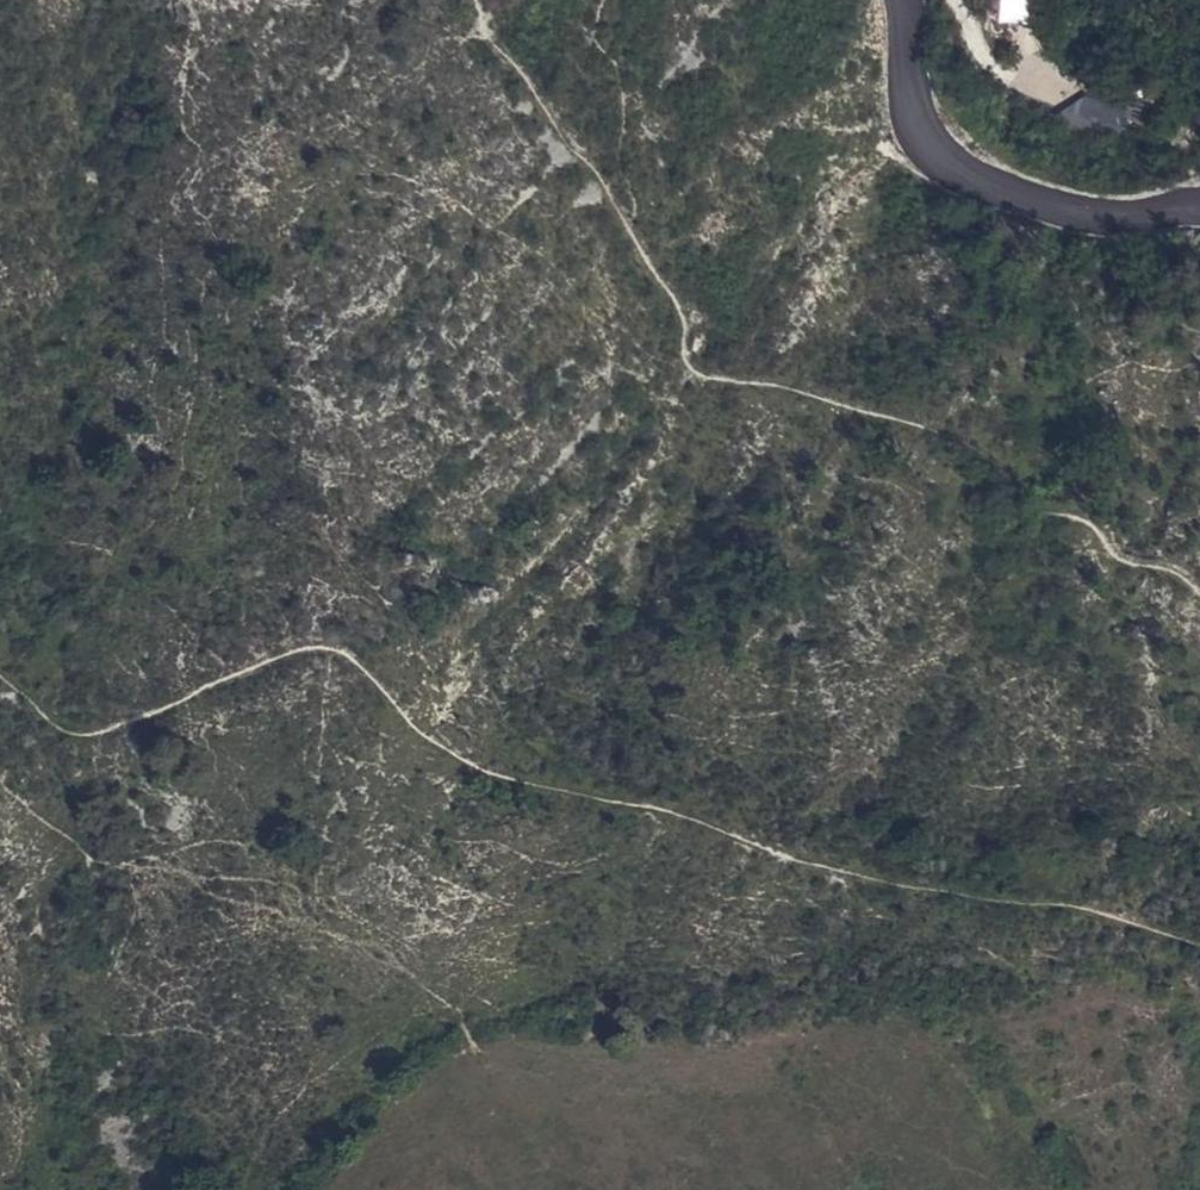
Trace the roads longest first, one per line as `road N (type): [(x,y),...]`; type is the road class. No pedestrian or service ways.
road 1 (secondary): [(1199,211),(1111,216),(1031,203),(981,188),(946,164),(920,139),(909,97),(901,0)]

